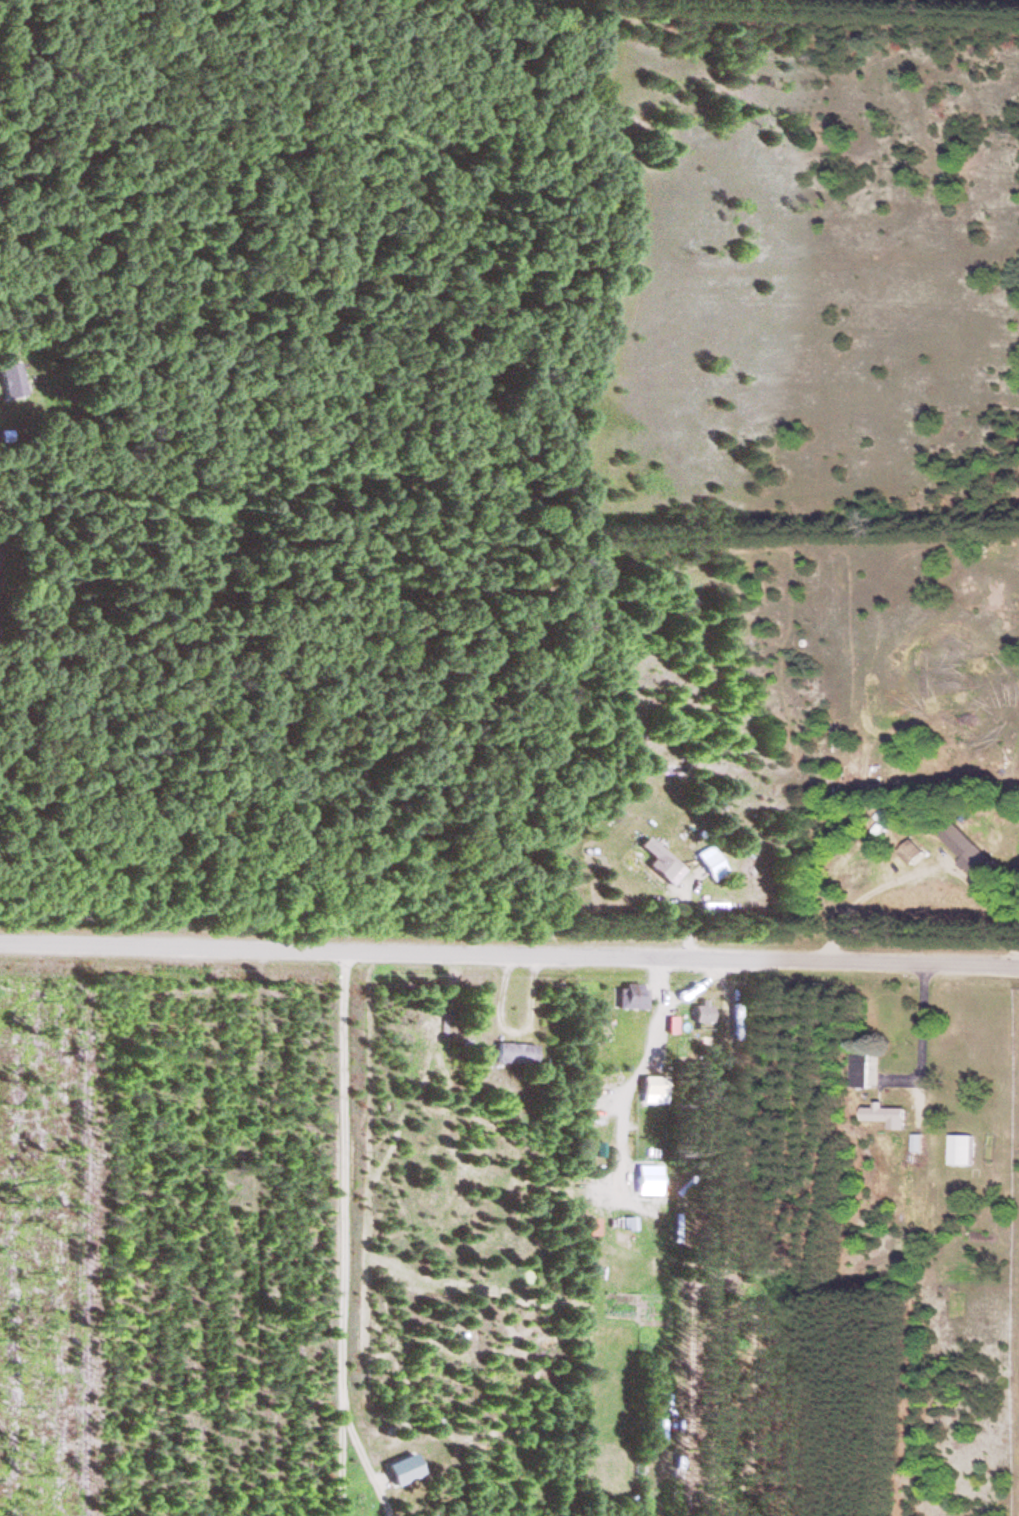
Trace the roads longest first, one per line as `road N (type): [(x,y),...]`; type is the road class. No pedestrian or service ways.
road 1 (residential): [(1018,967),(0,944)]

